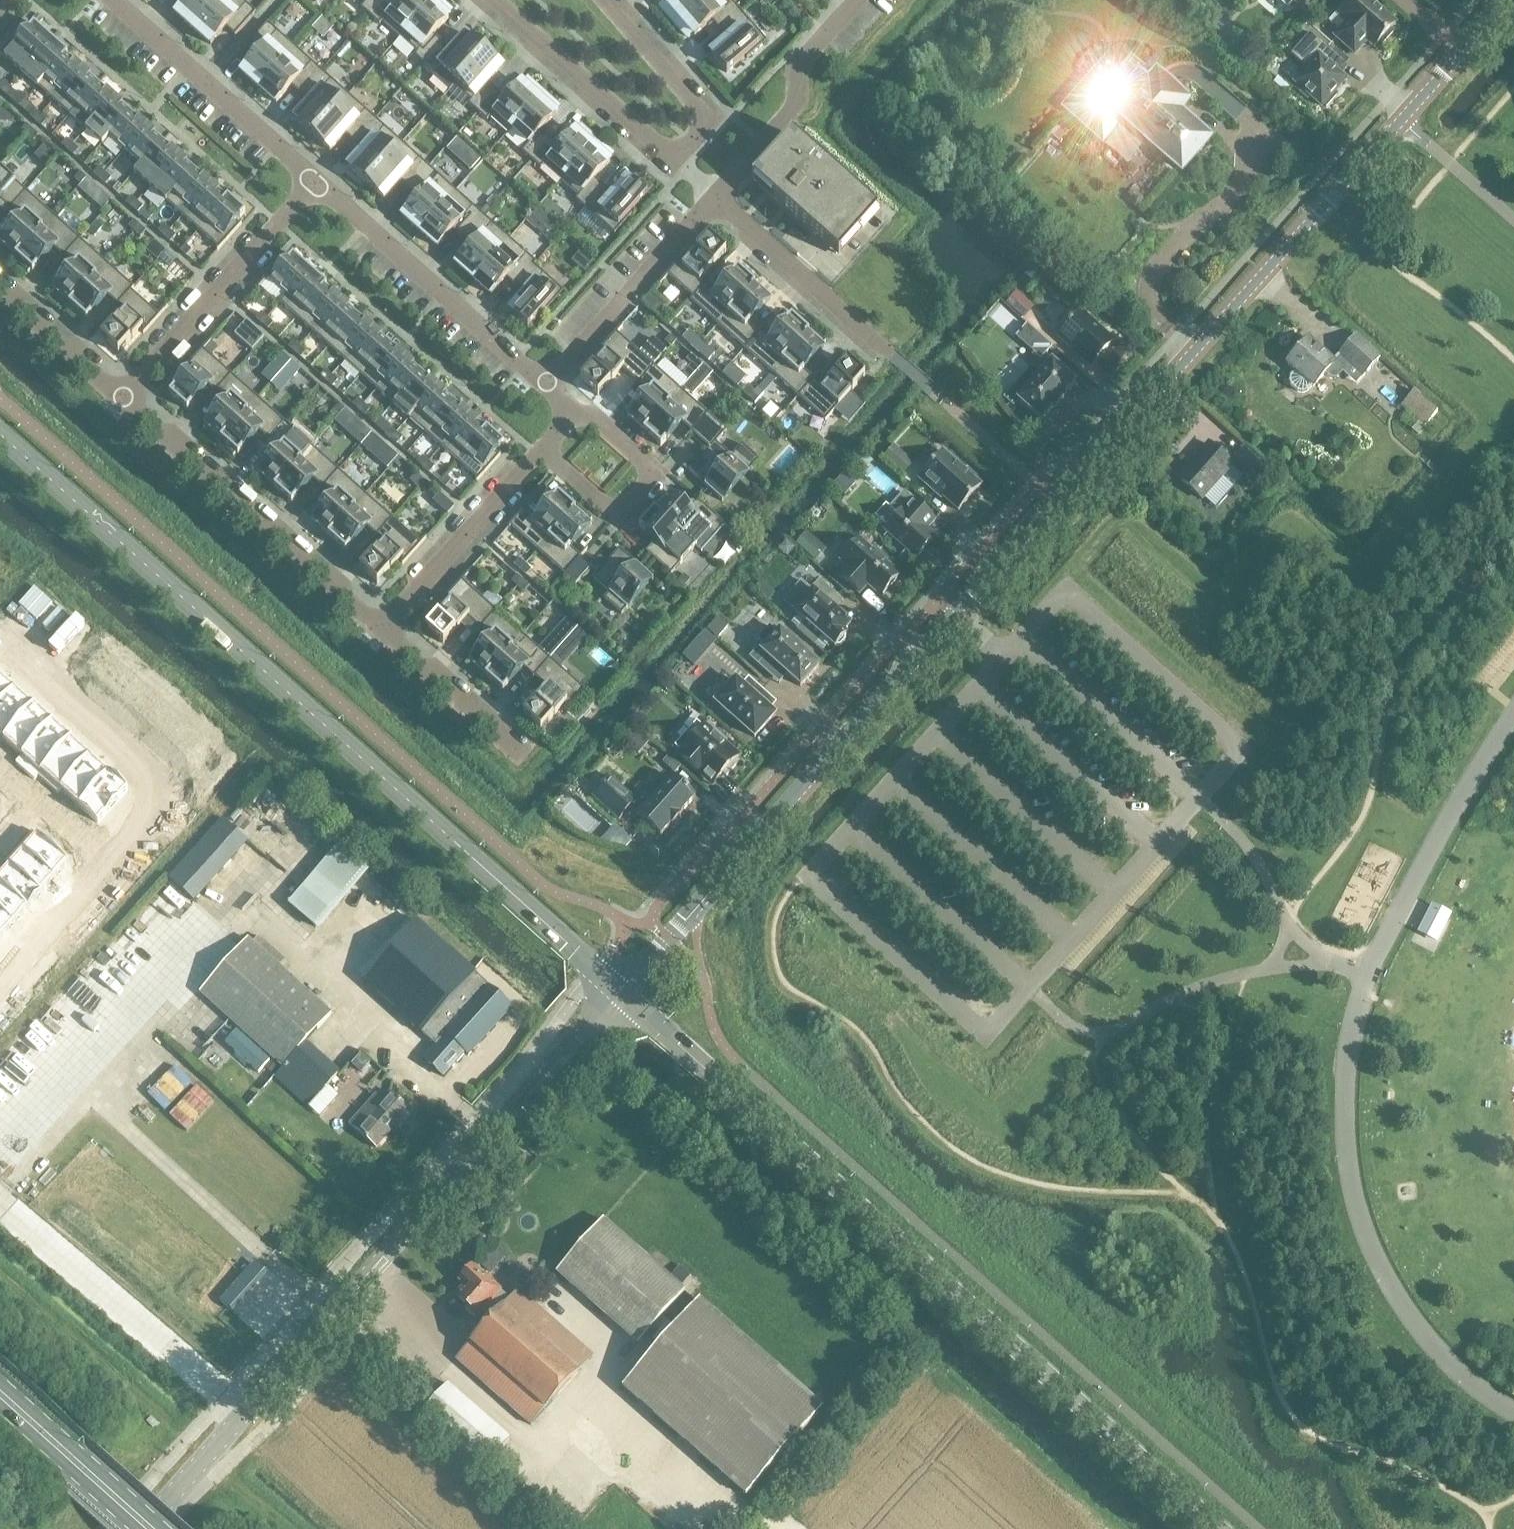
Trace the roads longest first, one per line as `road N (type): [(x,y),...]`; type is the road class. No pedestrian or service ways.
road 1 (tertiary): [(621,991),(1462,52)]
road 2 (tertiary): [(621,991),(0,433)]
road 3 (tertiary): [(1217,1528),(621,991)]
road 4 (tertiary): [(139,1528),(621,991)]
road 5 (track): [(354,1288),(560,1461),(610,1400),(731,1504),(801,1528)]
road 6 (residential): [(0,647),(170,798),(0,988)]
road 7 (residential): [(382,631),(124,403)]
road 8 (residential): [(547,378),(661,475),(620,517),(546,450)]
road 9 (residential): [(315,182),(547,378)]
road 10 (residential): [(124,403),(315,182)]
road 11 (residential): [(112,0),(315,182)]
road 12 (track): [(0,1272),(190,1438)]
road 13 (residential): [(716,200),(797,106),(806,64),(860,0)]
road 14 (residential): [(547,378),(716,200)]
road 15 (residential): [(546,450),(382,631)]
road 16 (residential): [(494,0),(674,162)]
road 17 (residential): [(716,200),(889,355)]
road 18 (residential): [(674,162),(708,119),(606,0)]
road 19 (secondary): [(153,1528),(0,1394)]
road 20 (residential): [(522,756),(382,631)]
road 21 (residential): [(124,403),(0,290)]

